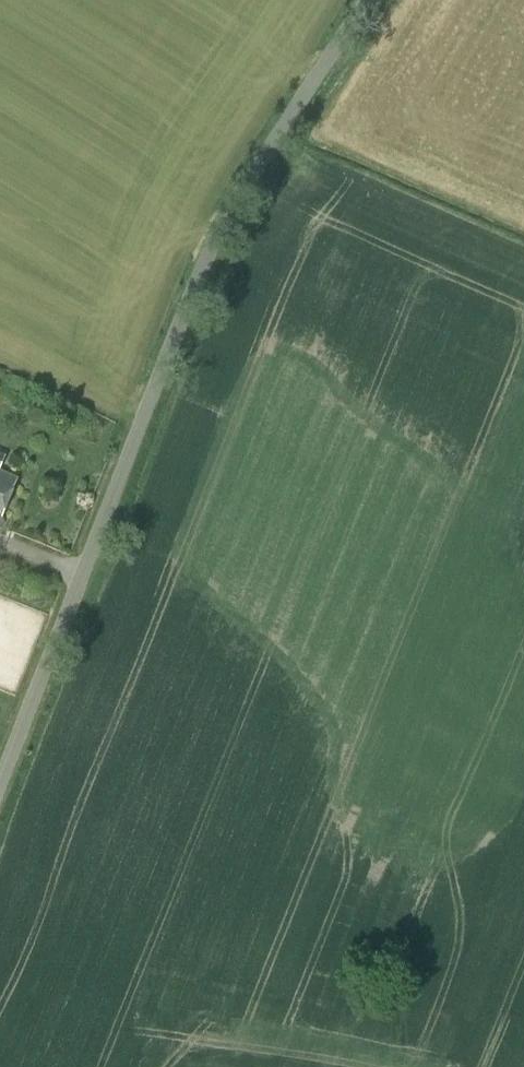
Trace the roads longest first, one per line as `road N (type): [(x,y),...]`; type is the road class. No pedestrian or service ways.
road 1 (unclassified): [(0,779),(210,264),(370,0)]

